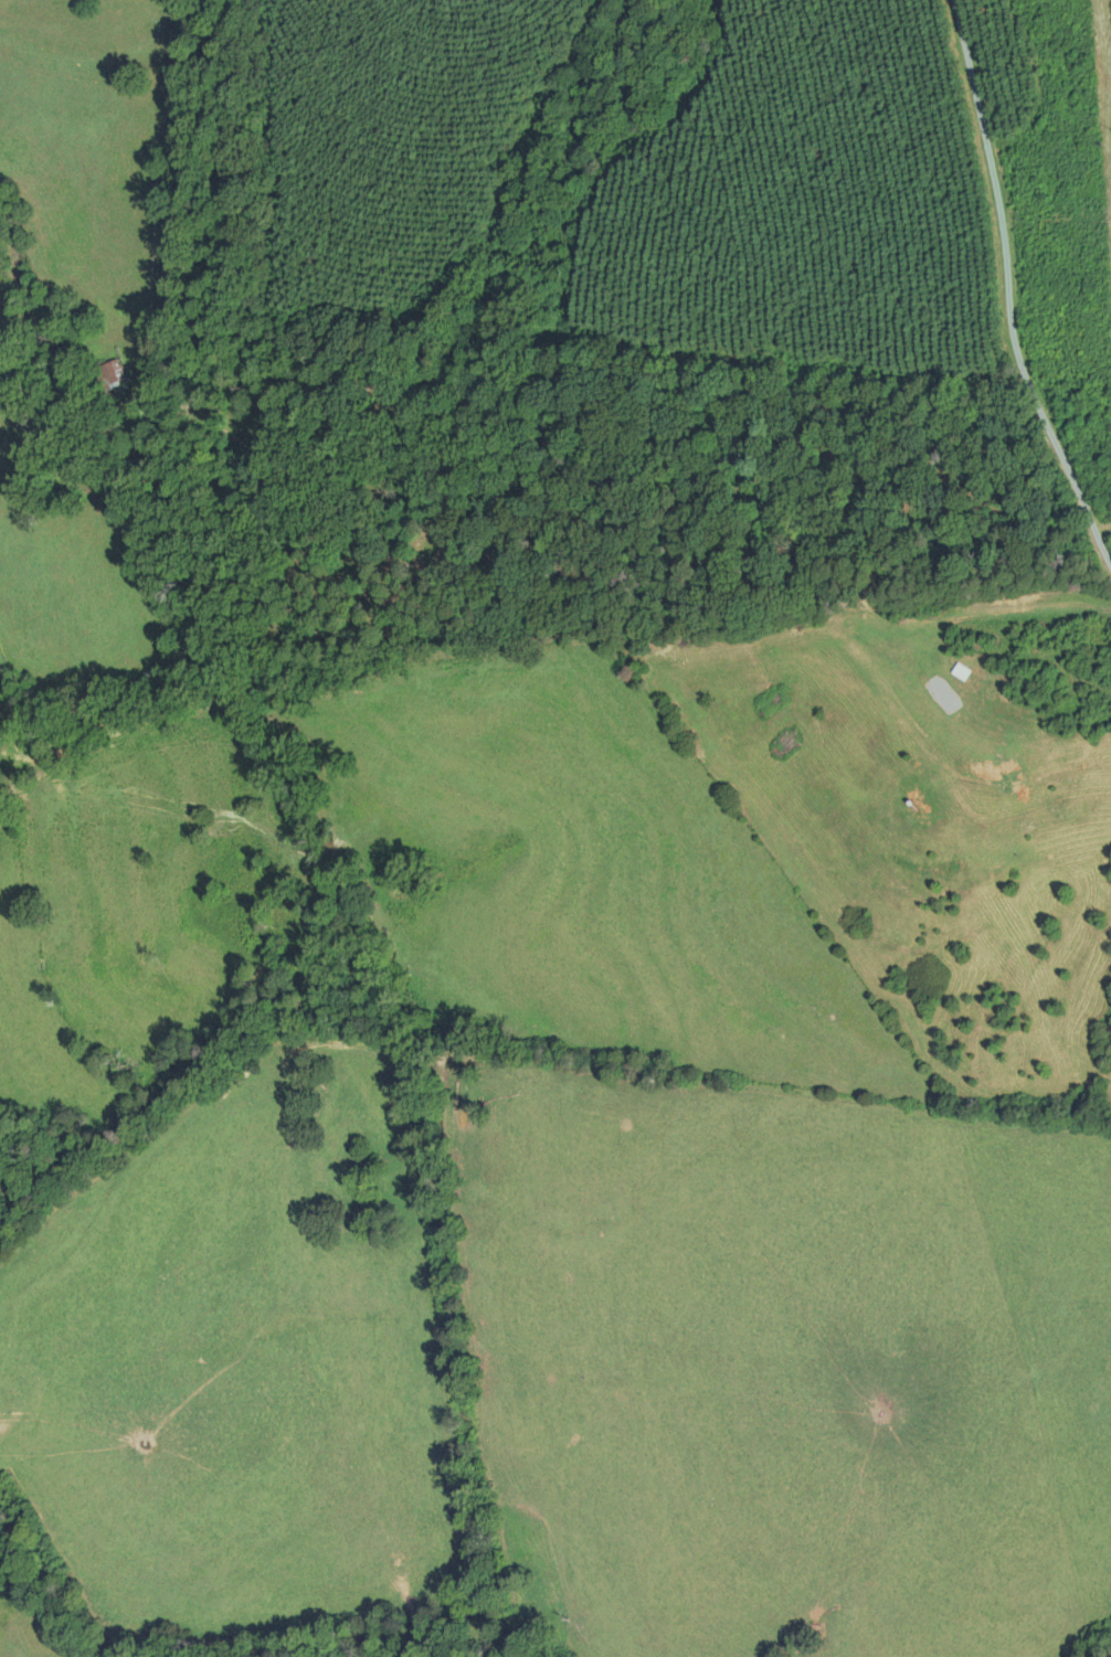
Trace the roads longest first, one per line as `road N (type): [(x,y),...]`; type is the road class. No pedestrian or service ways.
road 1 (residential): [(1110,578),(1027,474),(948,0)]
road 2 (residential): [(1034,1457),(1050,1238),(1086,1070),(1110,1027)]

